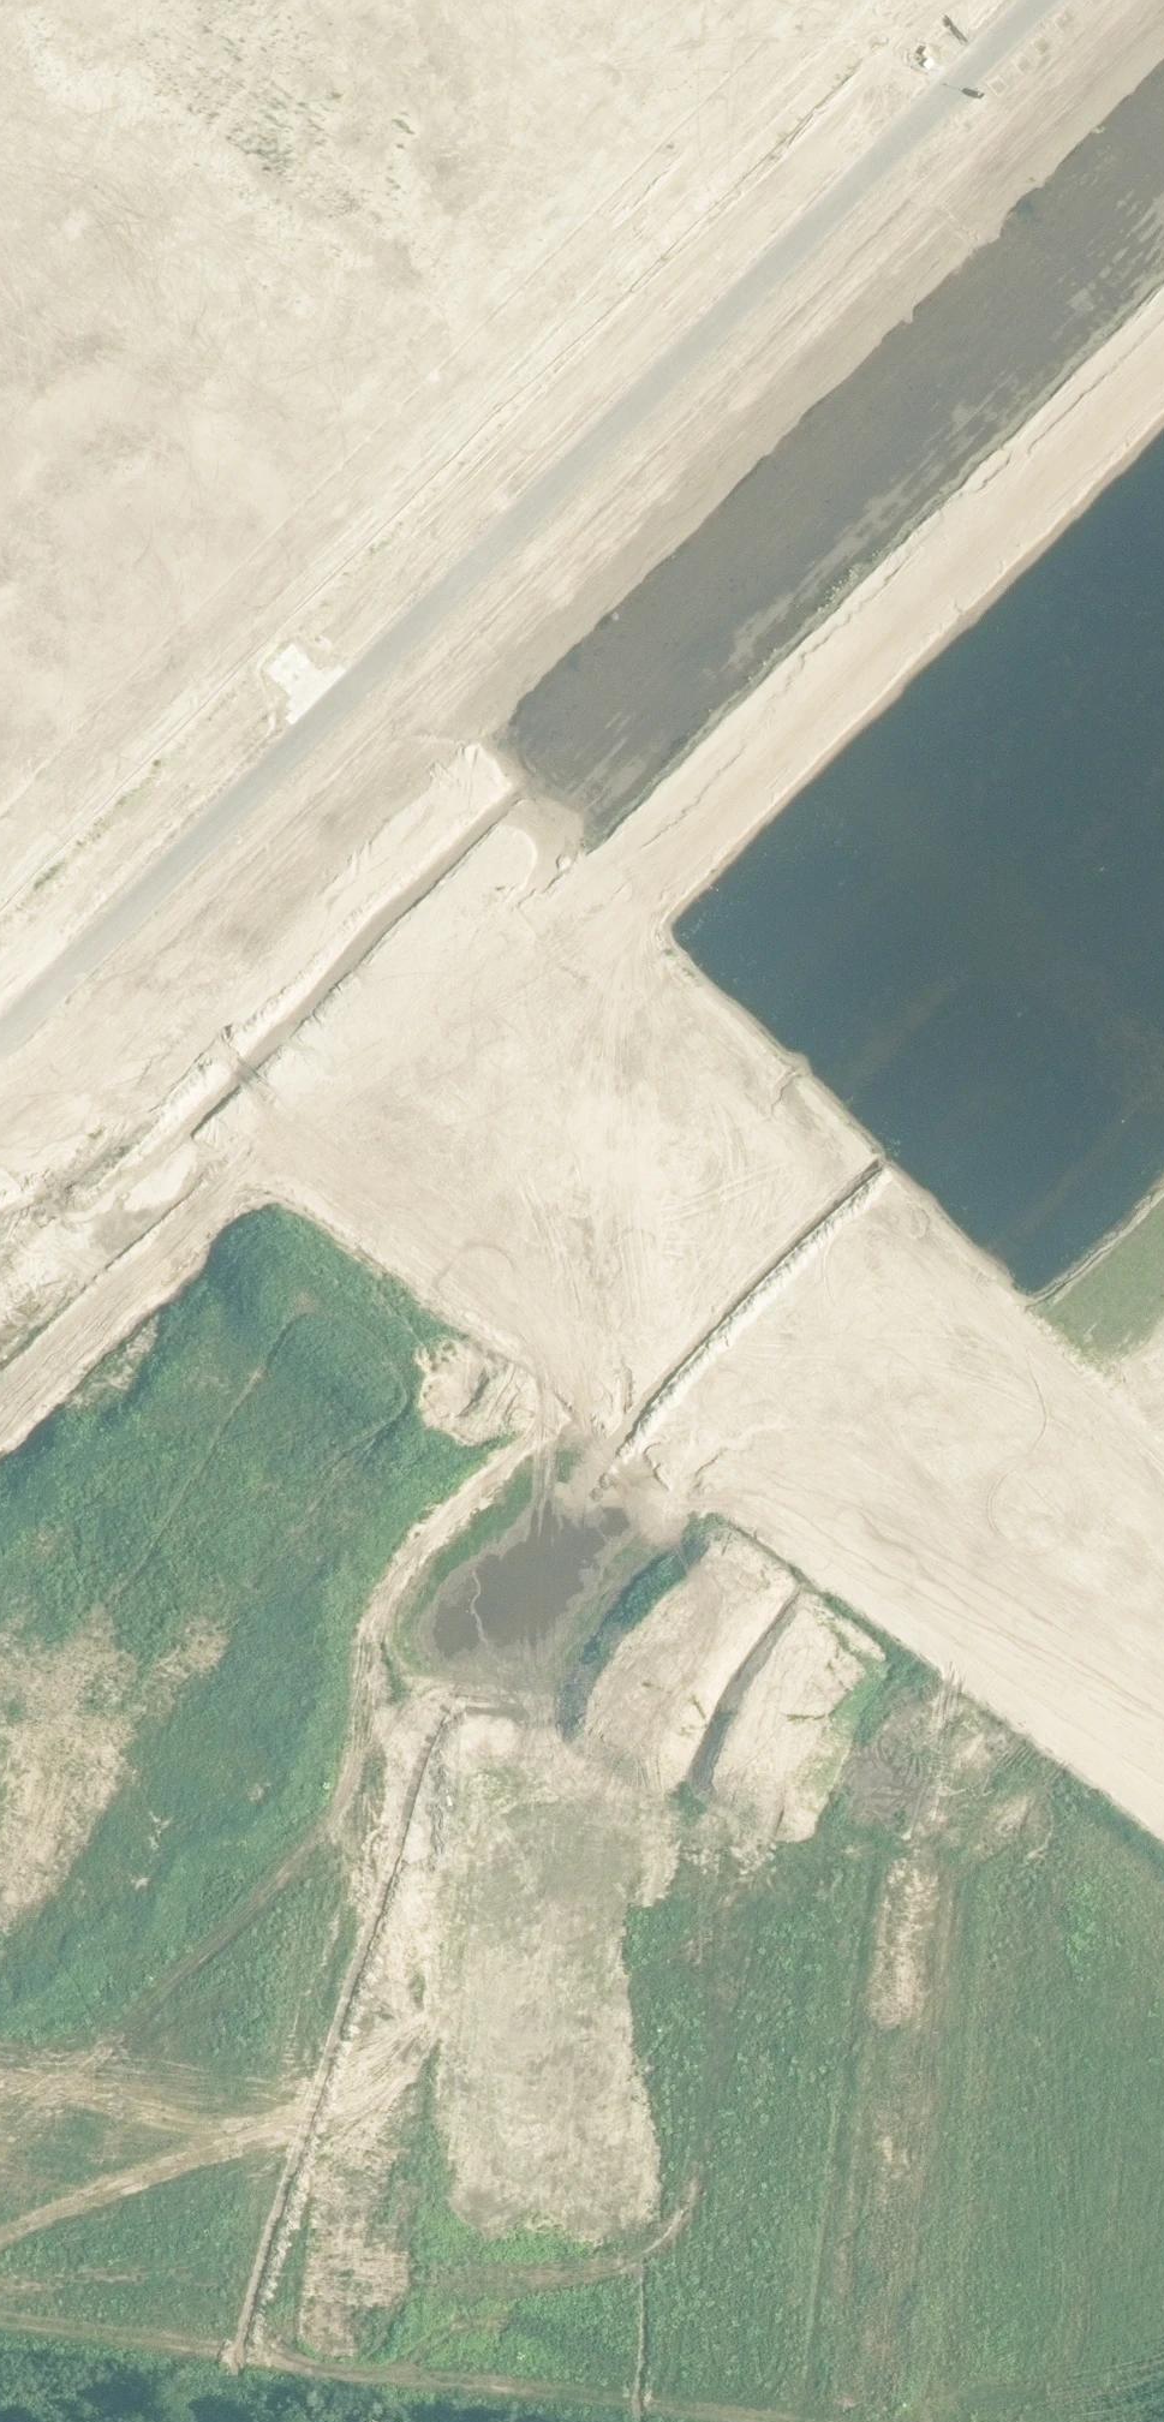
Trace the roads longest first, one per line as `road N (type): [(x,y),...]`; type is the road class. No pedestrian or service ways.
road 1 (unclassified): [(0,1106),(1099,0)]
road 2 (unclassified): [(987,0),(0,994)]

